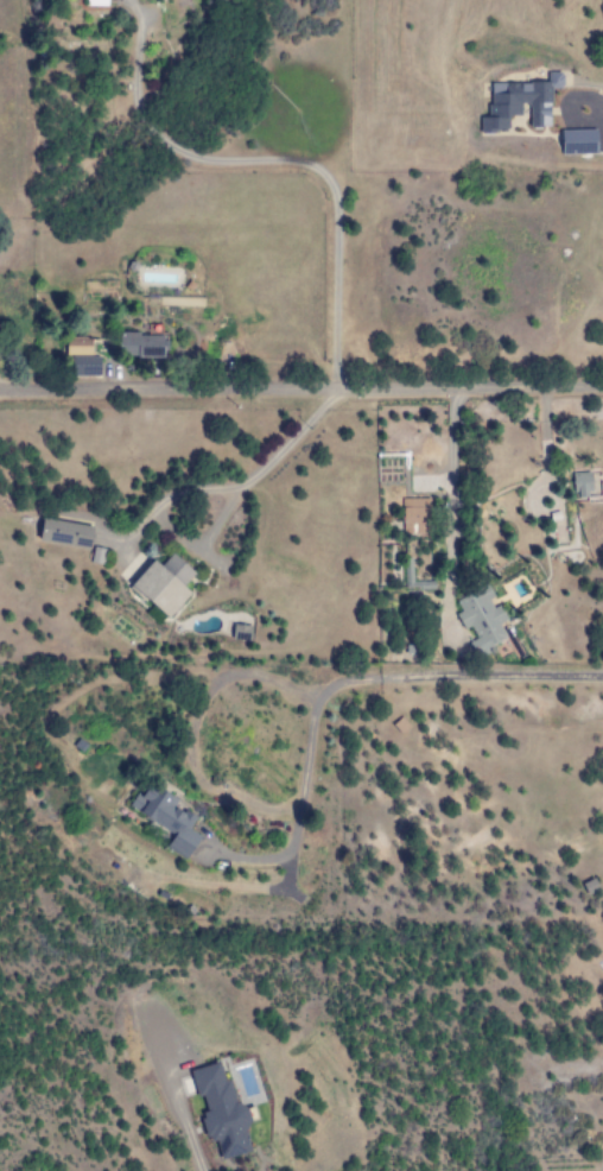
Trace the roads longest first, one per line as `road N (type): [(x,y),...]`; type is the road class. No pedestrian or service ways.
road 1 (residential): [(602,384),(0,385)]

